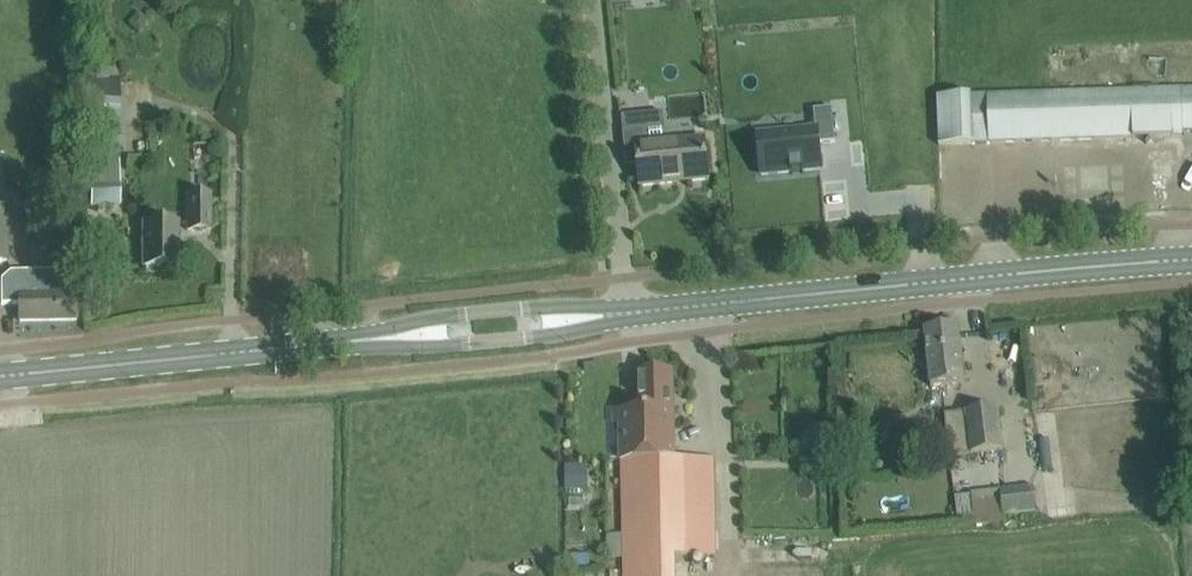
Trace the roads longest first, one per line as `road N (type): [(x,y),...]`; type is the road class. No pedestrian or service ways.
road 1 (secondary): [(629,313),(1191,260)]
road 2 (secondary): [(0,376),(375,338)]
road 3 (secondary): [(375,338),(452,345),(535,340),(629,313)]
road 4 (secondary): [(629,313),(535,308),(452,315),(375,338)]

